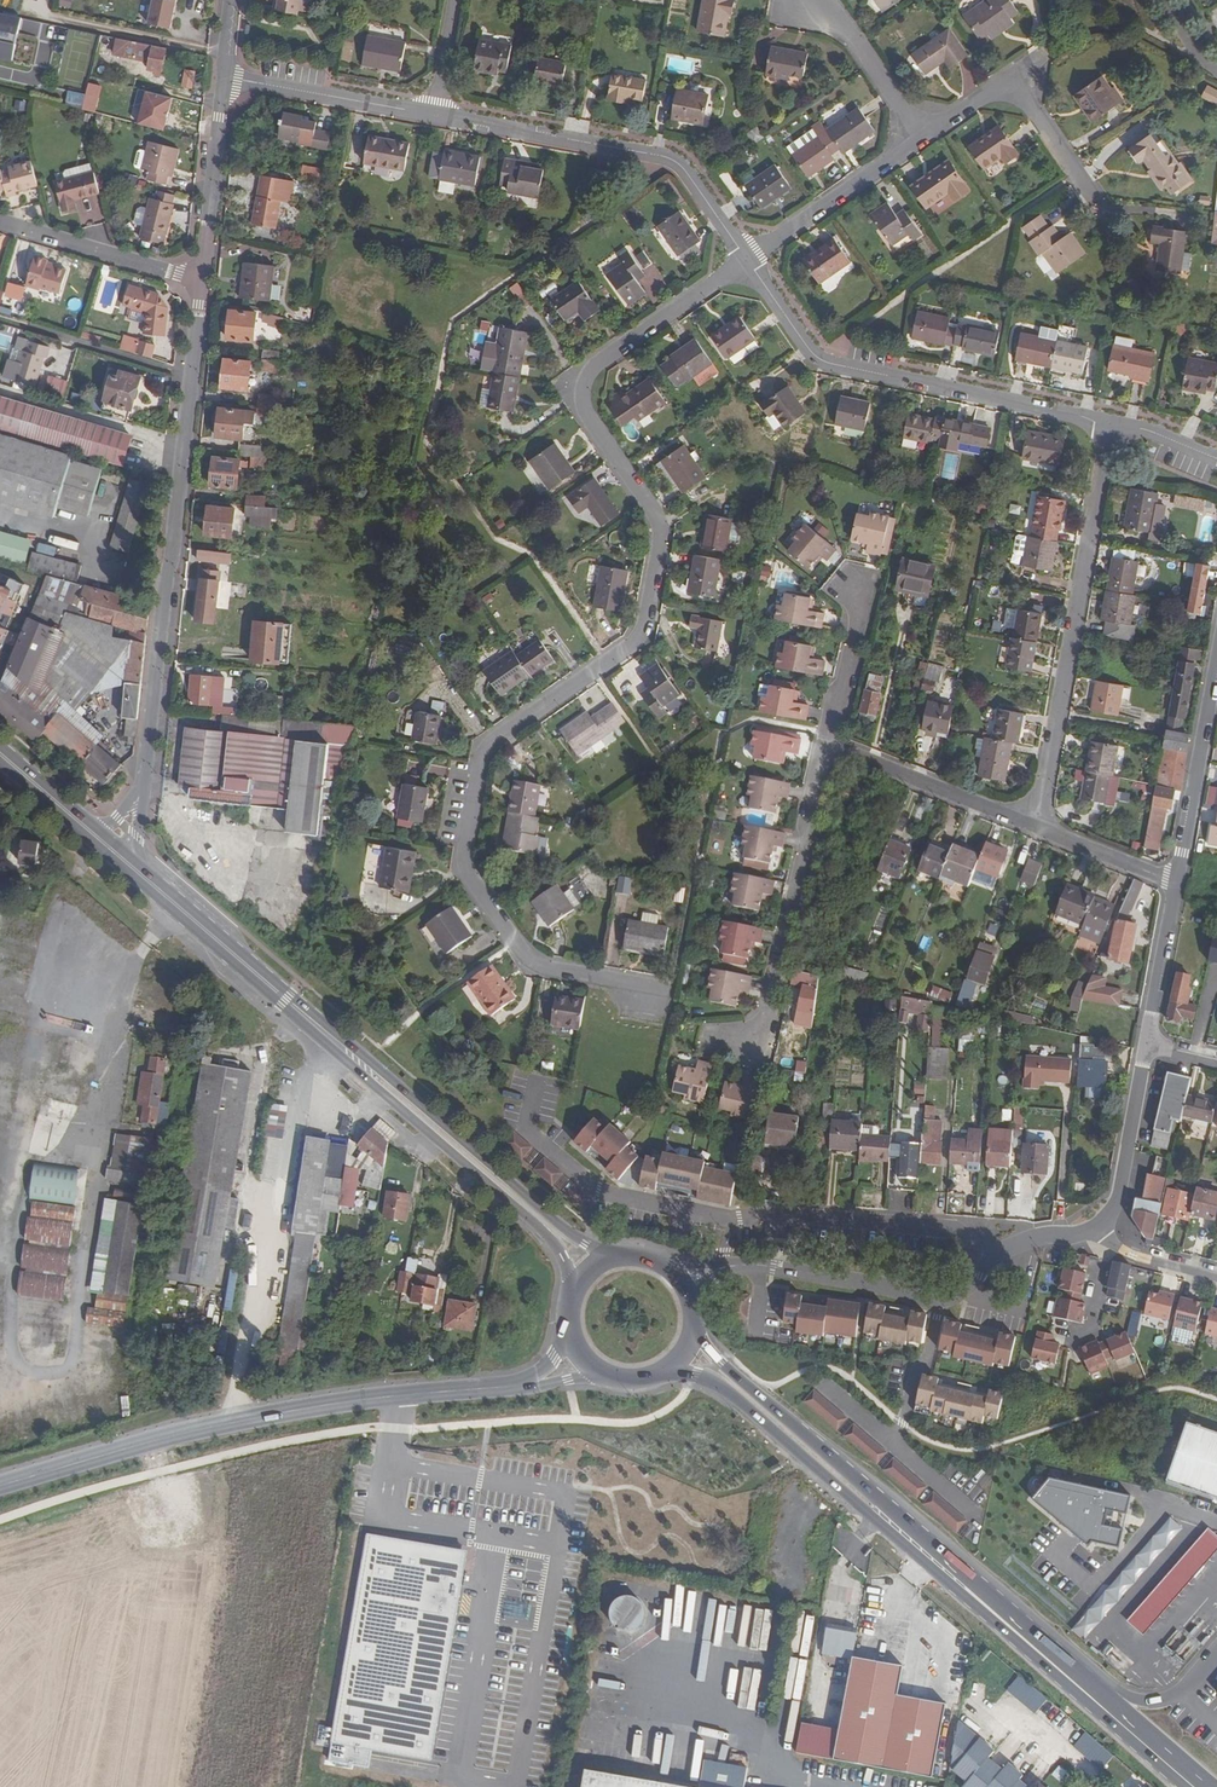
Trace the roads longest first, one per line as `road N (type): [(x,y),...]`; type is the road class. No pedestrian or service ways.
road 1 (residential): [(743,259),(580,376),(576,403),(659,530),(649,624),(632,646),(483,750),(462,869),(533,969),(651,991)]
road 2 (residential): [(203,280),(141,796),(107,845)]
road 3 (unclassified): [(530,1386),(231,1420),(0,1486)]
road 4 (residential): [(743,259),(819,358),(1111,422)]
road 5 (residential): [(1111,422),(1032,830)]
road 6 (primary): [(611,1257),(548,1216),(363,1055),(290,1003)]
road 7 (primary): [(290,1003),(328,1046),(539,1227),(575,1288)]
road 8 (residential): [(738,1265),(947,1293),(984,1255),(1102,1227)]
road 9 (primary): [(966,1587),(913,1529),(692,1335)]
road 10 (primary): [(670,1368),(734,1395),(875,1521),(966,1587)]
road 11 (residential): [(436,120),(672,161),(687,171),(743,259)]
road 12 (residential): [(754,1048),(822,745)]
road 13 (primary): [(1198,1786),(966,1587)]
road 14 (residential): [(1088,195),(1013,79),(919,138)]
road 15 (primary): [(290,1003),(107,845)]
road 16 (residential): [(822,745),(1032,830)]
road 17 (residential): [(1177,886),(1216,664)]
road 18 (residential): [(223,81),(436,120)]
road 19 (residential): [(919,138),(743,259)]
road 20 (residential): [(0,224),(203,280)]
road 21 (residential): [(223,81),(203,280)]
road 22 (residential): [(1102,1227),(1116,1208),(1146,1044)]
road 23 (residential): [(806,0),(852,40),(919,138)]
road 24 (residential): [(1146,1044),(1177,886)]
road 25 (residential): [(822,745),(857,588)]
road 26 (residential): [(1032,830),(1177,886)]
road 27 (primary): [(107,845),(0,753)]
road 28 (residential): [(1216,1282),(1132,1257),(1102,1227)]
road 29 (residential): [(436,120),(455,0)]

